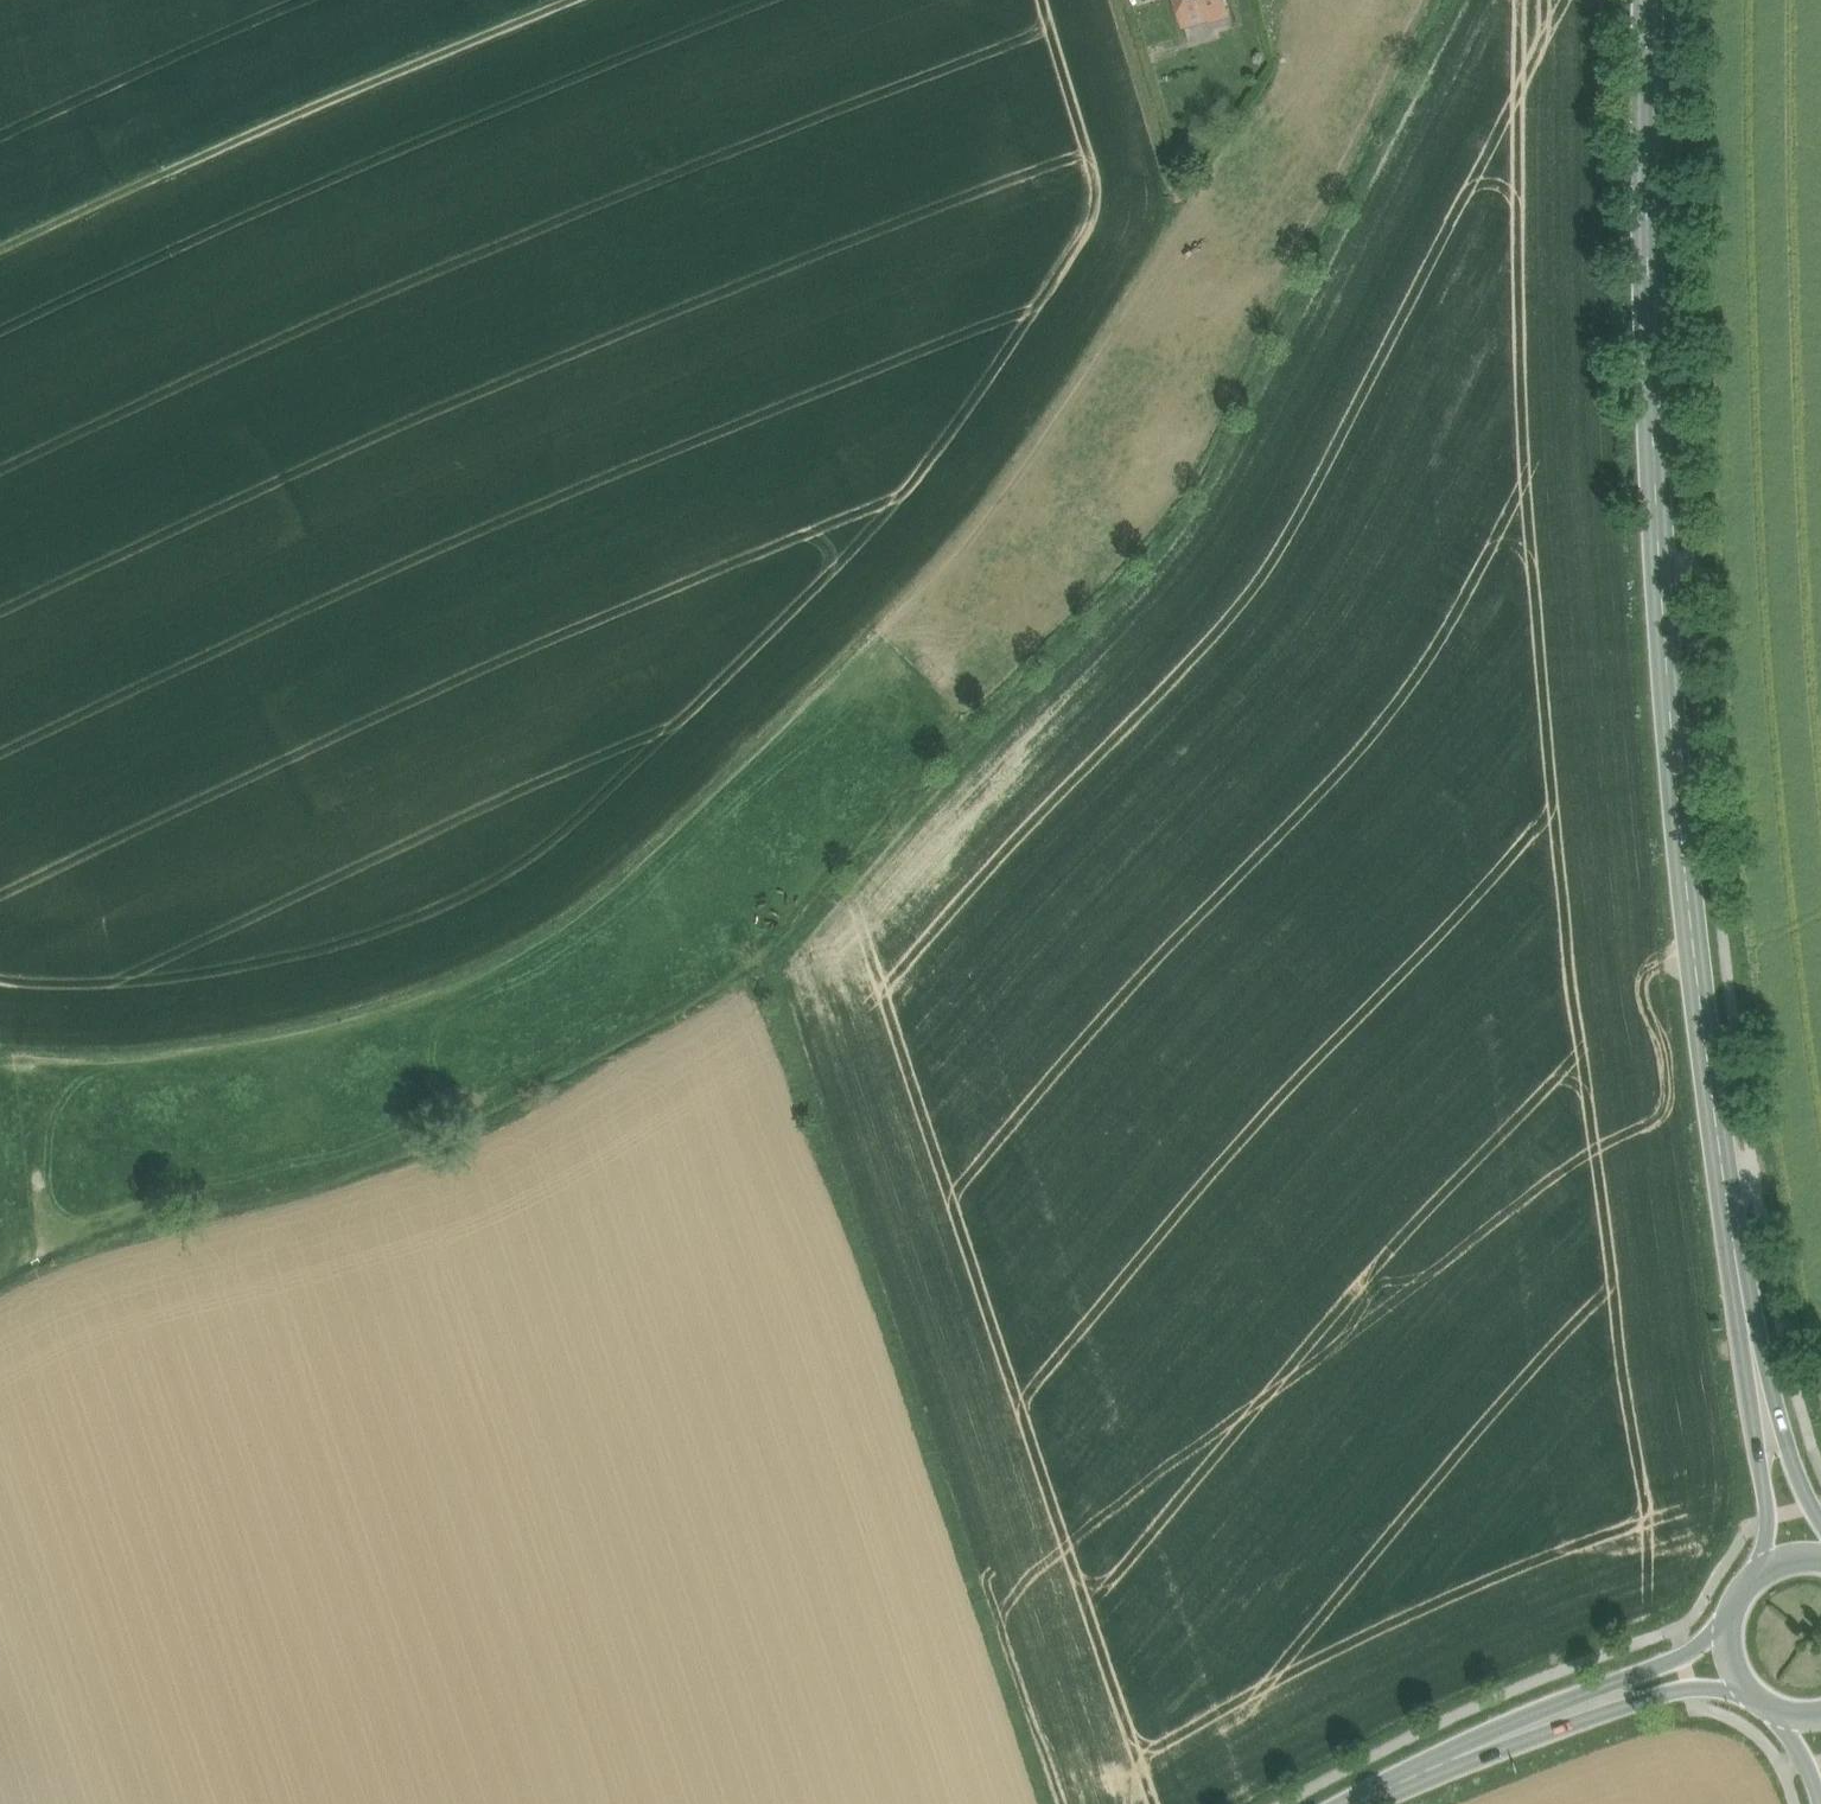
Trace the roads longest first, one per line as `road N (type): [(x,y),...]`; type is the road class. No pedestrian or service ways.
road 1 (tertiary): [(1793,1560),(1705,1023),(1676,757),(1657,455),(1654,0)]
road 2 (track): [(592,0),(206,158),(0,257)]
road 3 (tertiary): [(1724,1652),(1454,1757),(1359,1803)]
road 4 (tertiary): [(1724,1652),(1747,1692),(1769,1710),(1820,1718)]
road 5 (tertiary): [(1793,1560),(1766,1570),(1740,1595),(1724,1652)]

